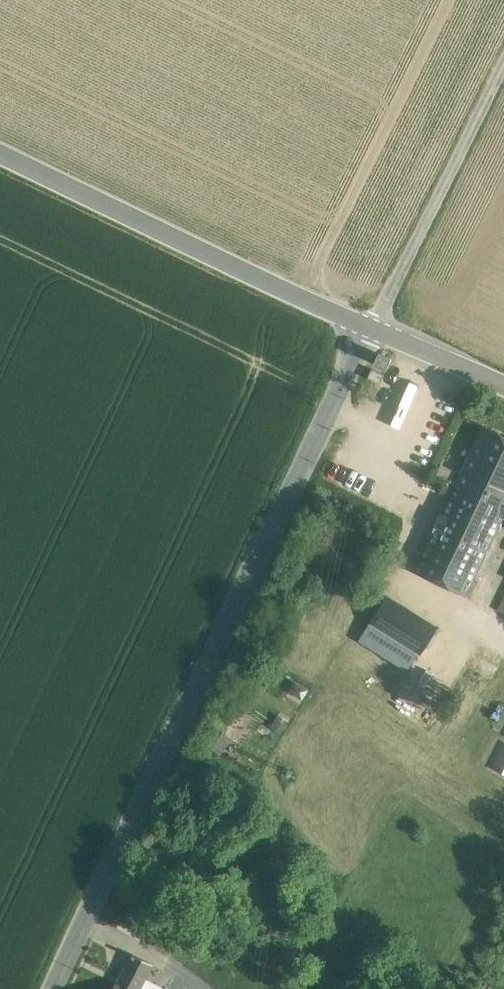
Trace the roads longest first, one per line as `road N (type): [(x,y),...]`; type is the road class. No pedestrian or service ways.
road 1 (unclassified): [(56,988),(377,325)]
road 2 (unclassified): [(377,325),(0,144)]
road 3 (unclassified): [(377,325),(503,68)]
road 4 (unclassified): [(503,385),(377,325)]

